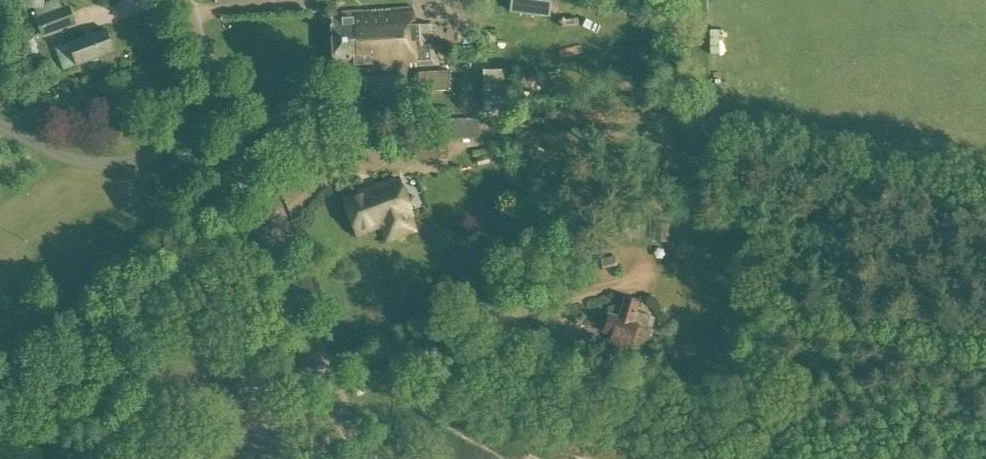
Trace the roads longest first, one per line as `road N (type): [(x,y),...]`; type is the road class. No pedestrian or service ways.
road 1 (tertiary): [(365,458),(180,0)]
road 2 (track): [(635,278),(326,374)]
road 3 (track): [(713,125),(707,0)]

